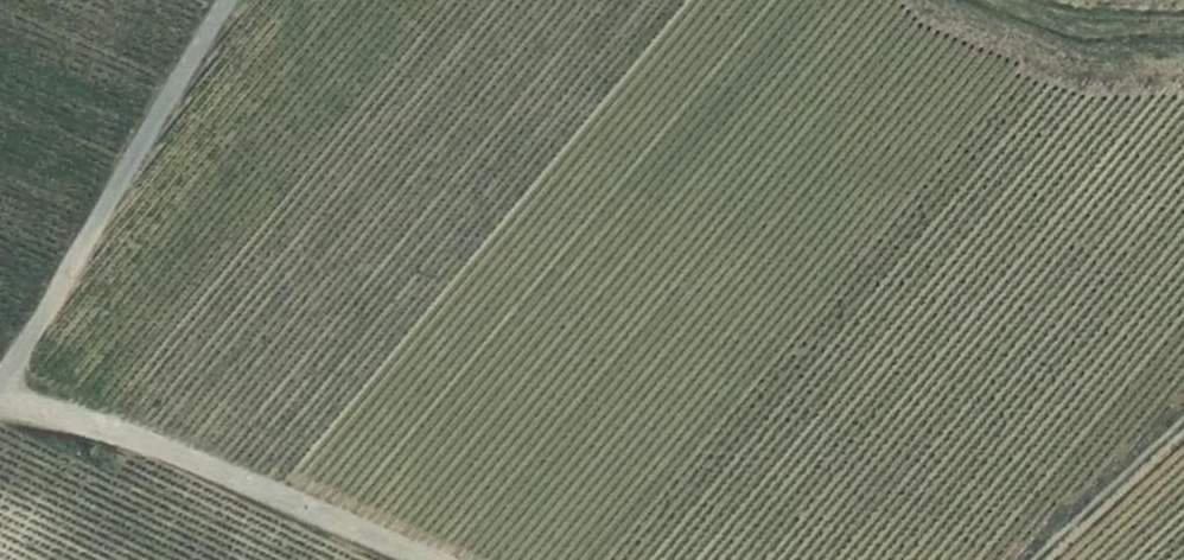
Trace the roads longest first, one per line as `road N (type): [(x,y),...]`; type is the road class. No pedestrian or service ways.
road 1 (track): [(0,374),(223,0)]
road 2 (track): [(407,559),(160,452),(0,407)]

